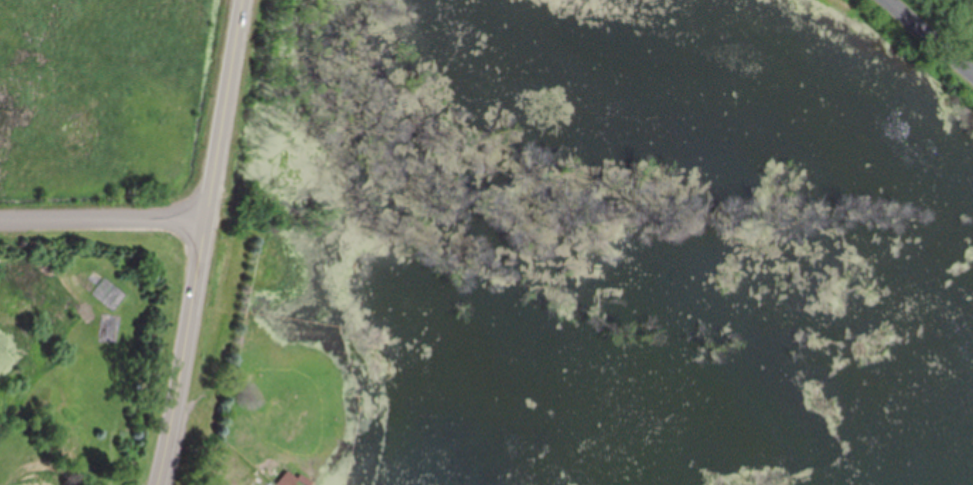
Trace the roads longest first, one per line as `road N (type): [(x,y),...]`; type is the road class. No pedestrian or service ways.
road 1 (secondary): [(242,0),(160,484)]
road 2 (residential): [(0,218),(208,215)]

